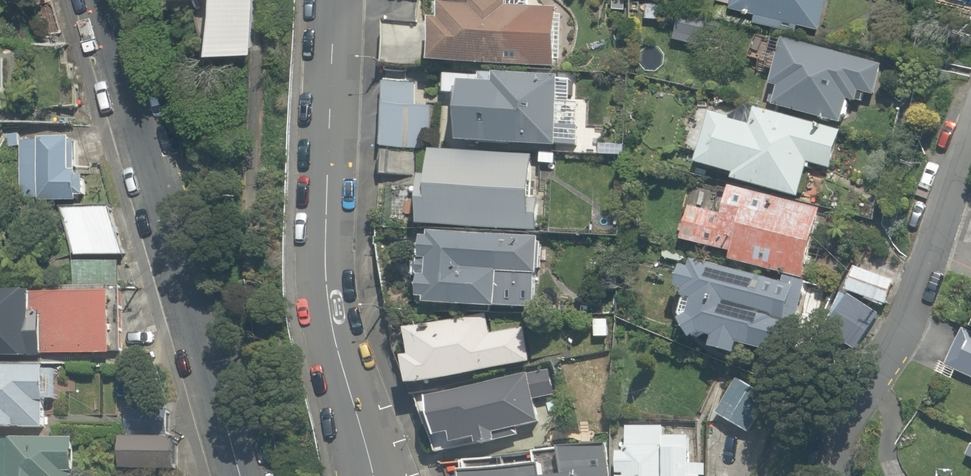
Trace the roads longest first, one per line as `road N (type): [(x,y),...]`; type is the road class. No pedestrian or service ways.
road 1 (residential): [(240,475),(96,0)]
road 2 (tertiary): [(379,475),(346,313),(341,0)]
road 3 (residential): [(828,475),(826,447),(861,362),(933,232),(970,98)]

